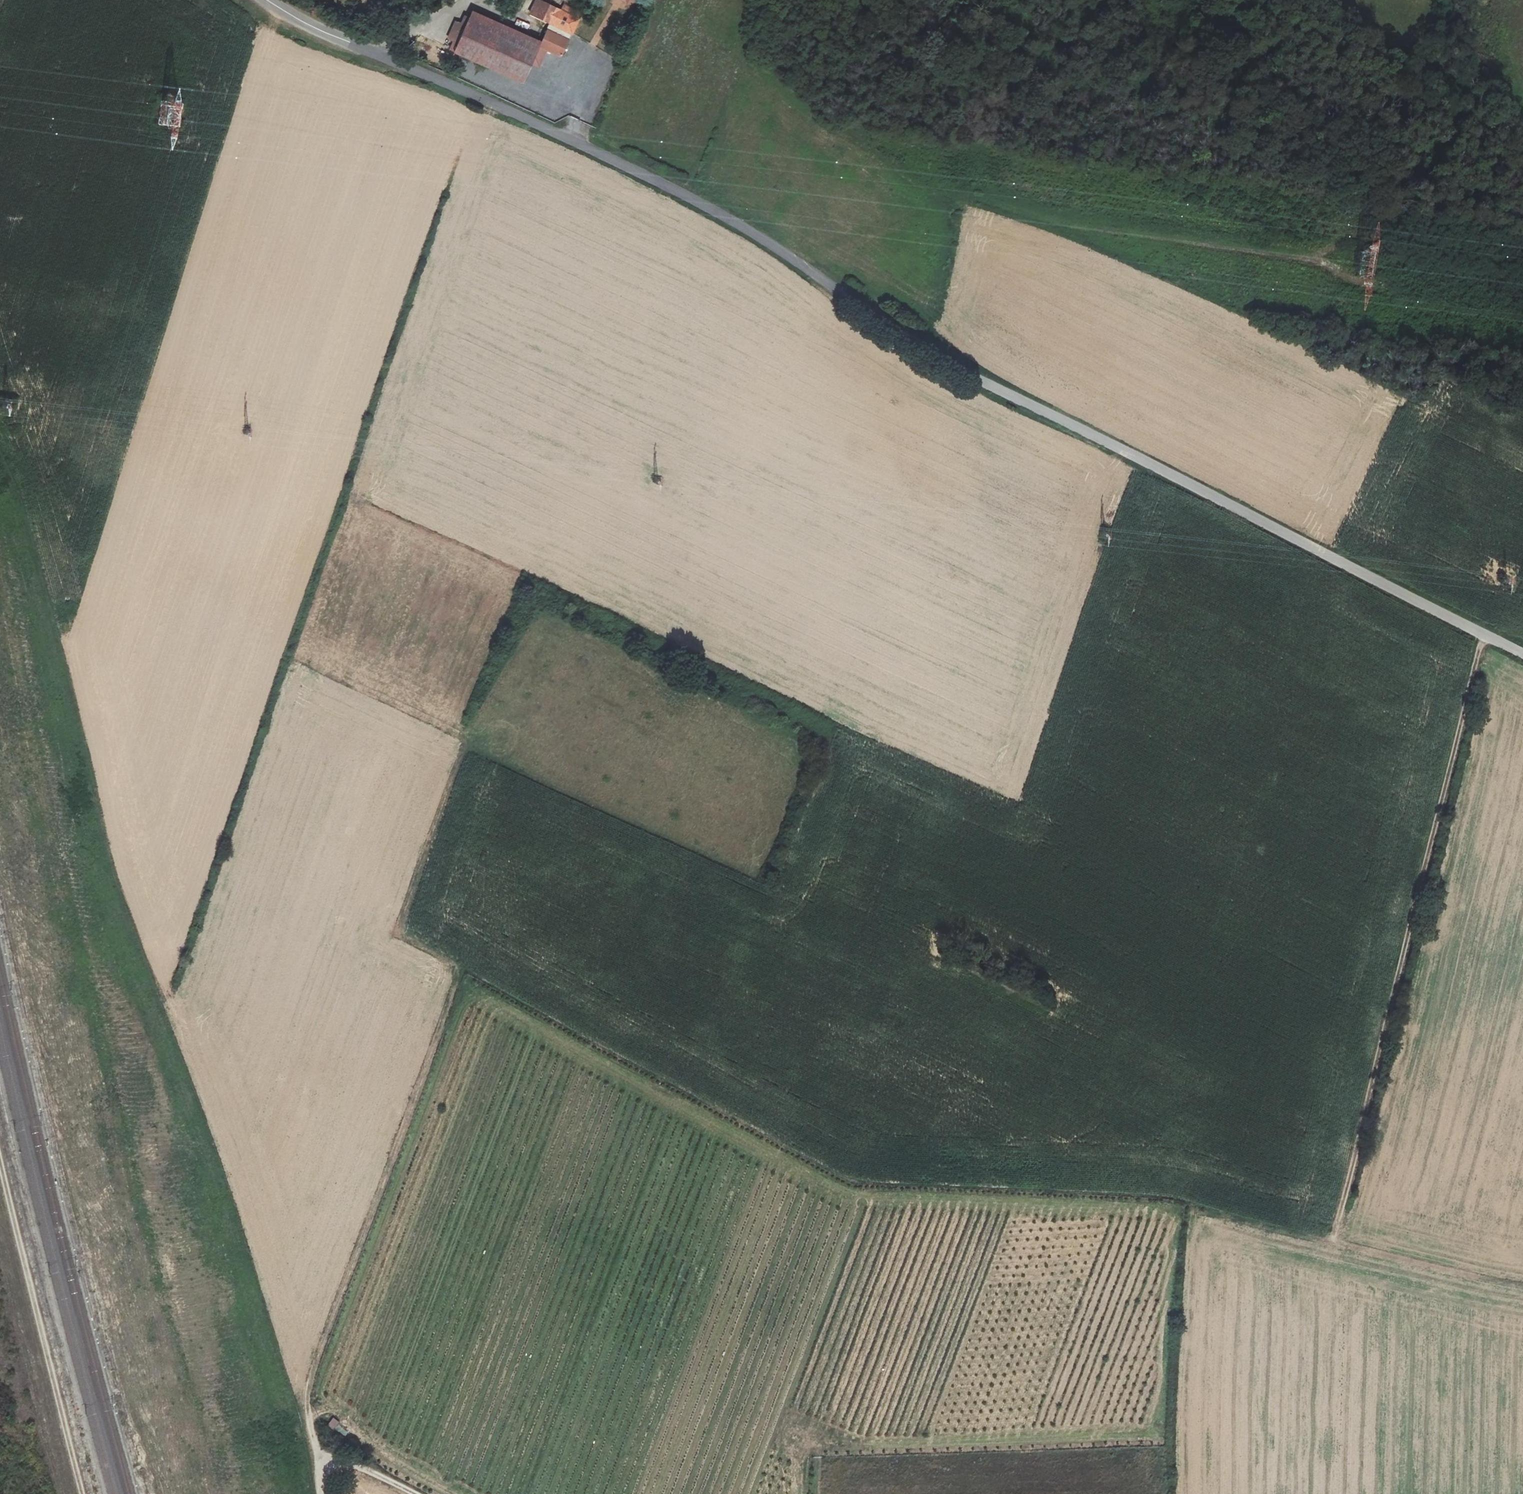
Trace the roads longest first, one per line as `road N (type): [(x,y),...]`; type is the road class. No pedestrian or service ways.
road 1 (unclassified): [(268,0),(816,266),(952,366),(1134,466),(1522,654)]
road 2 (track): [(83,1493),(0,1159)]
road 3 (track): [(318,1493),(324,1459),(351,1463),(412,1493)]

